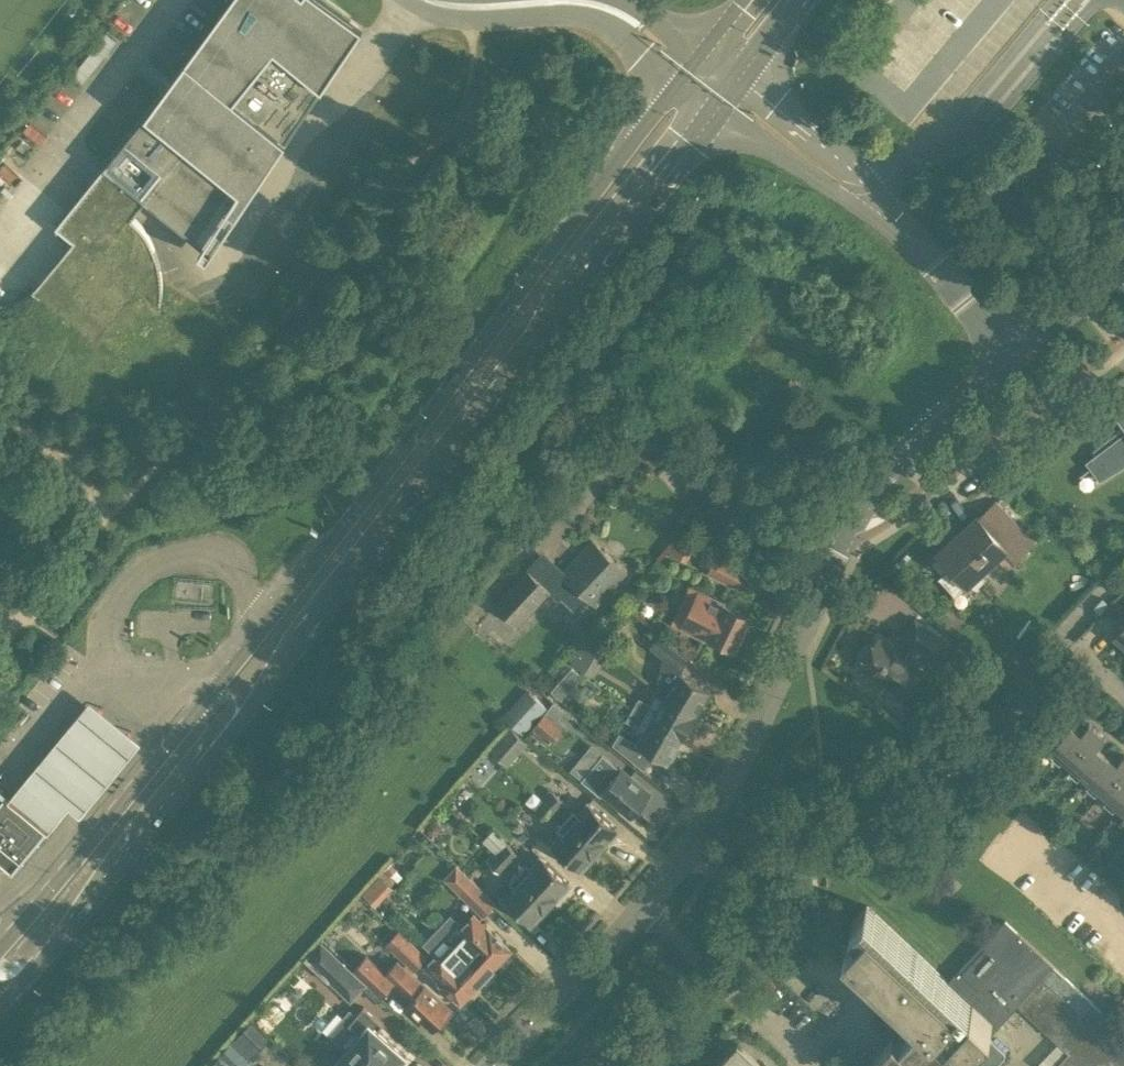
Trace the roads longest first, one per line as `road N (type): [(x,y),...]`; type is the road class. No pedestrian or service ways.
road 1 (primary): [(0,971),(225,706),(716,76)]
road 2 (residential): [(492,1065),(686,854),(857,514),(915,440),(1009,355)]
road 3 (tertiary): [(1009,355),(908,238),(716,76)]
road 4 (residential): [(716,76),(590,1),(434,0)]
road 5 (tertiary): [(1009,355),(1123,271)]

